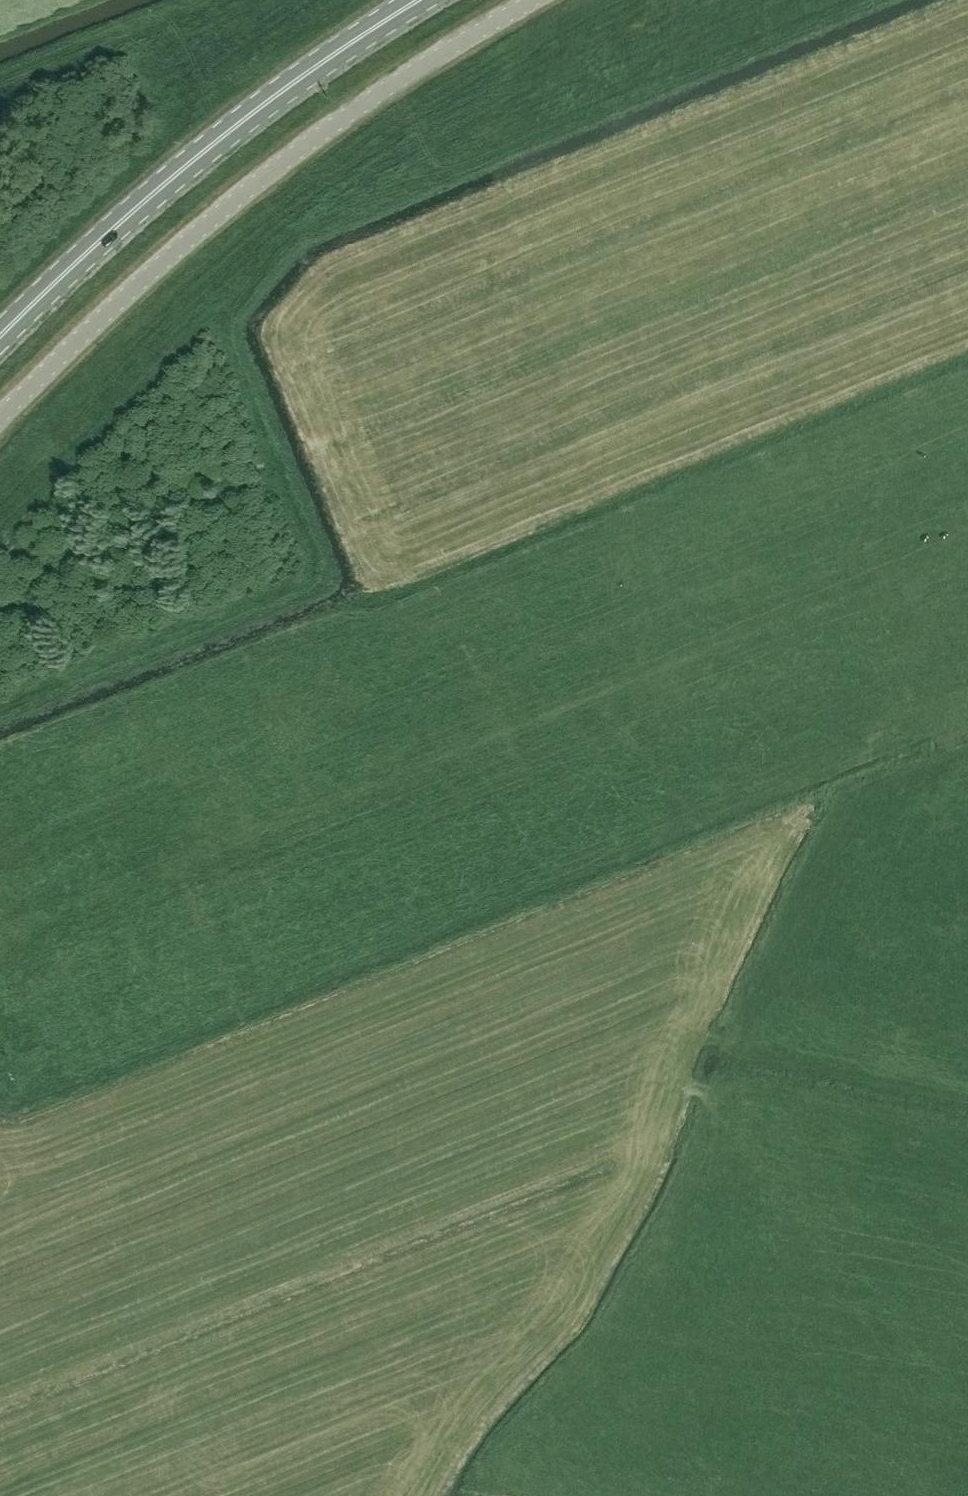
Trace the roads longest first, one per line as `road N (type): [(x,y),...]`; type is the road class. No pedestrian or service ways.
road 1 (unclassified): [(0,406),(376,84),(531,0)]
road 2 (primary): [(0,334),(186,164),(421,0)]

